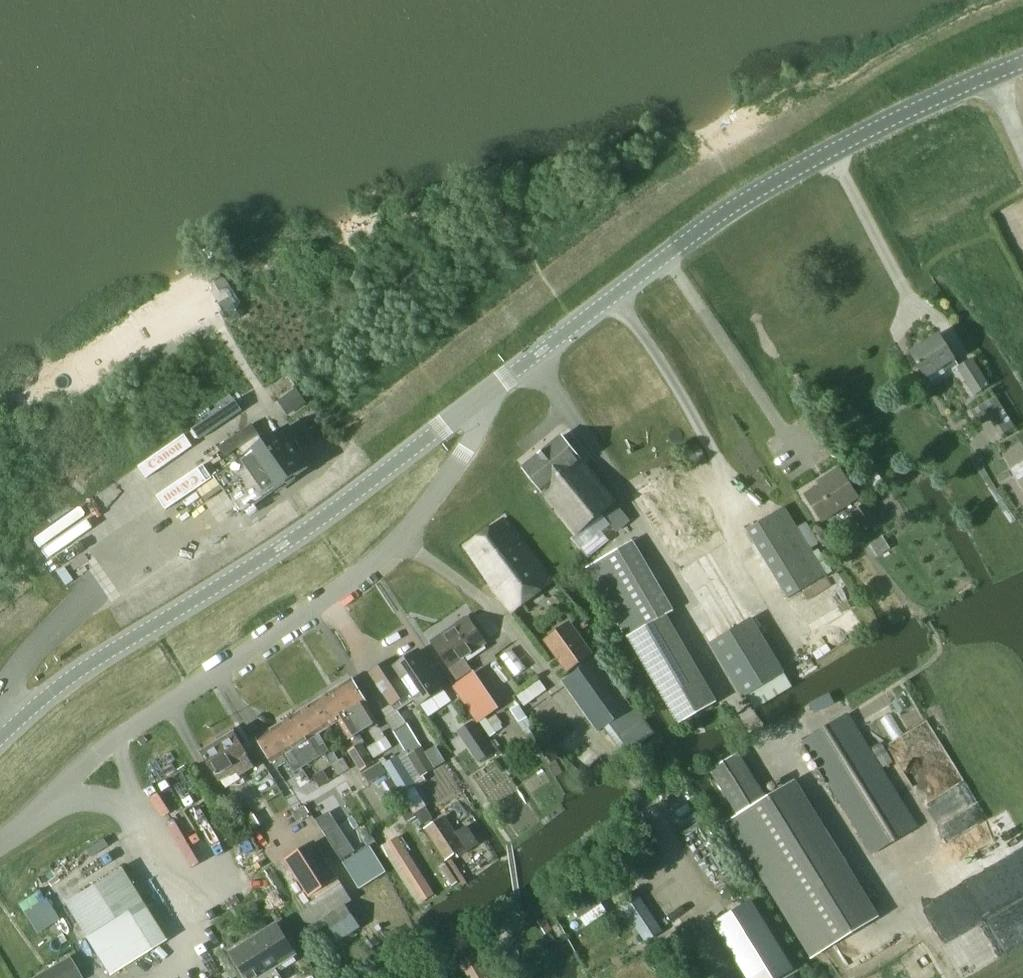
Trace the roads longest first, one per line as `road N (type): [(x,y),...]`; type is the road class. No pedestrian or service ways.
road 1 (unclassified): [(0,844),(113,741),(400,544),(462,452),(482,398)]
road 2 (tertiary): [(482,398),(735,205),(915,110),(1022,66)]
road 3 (tertiary): [(0,736),(103,655),(278,549),(482,398)]

